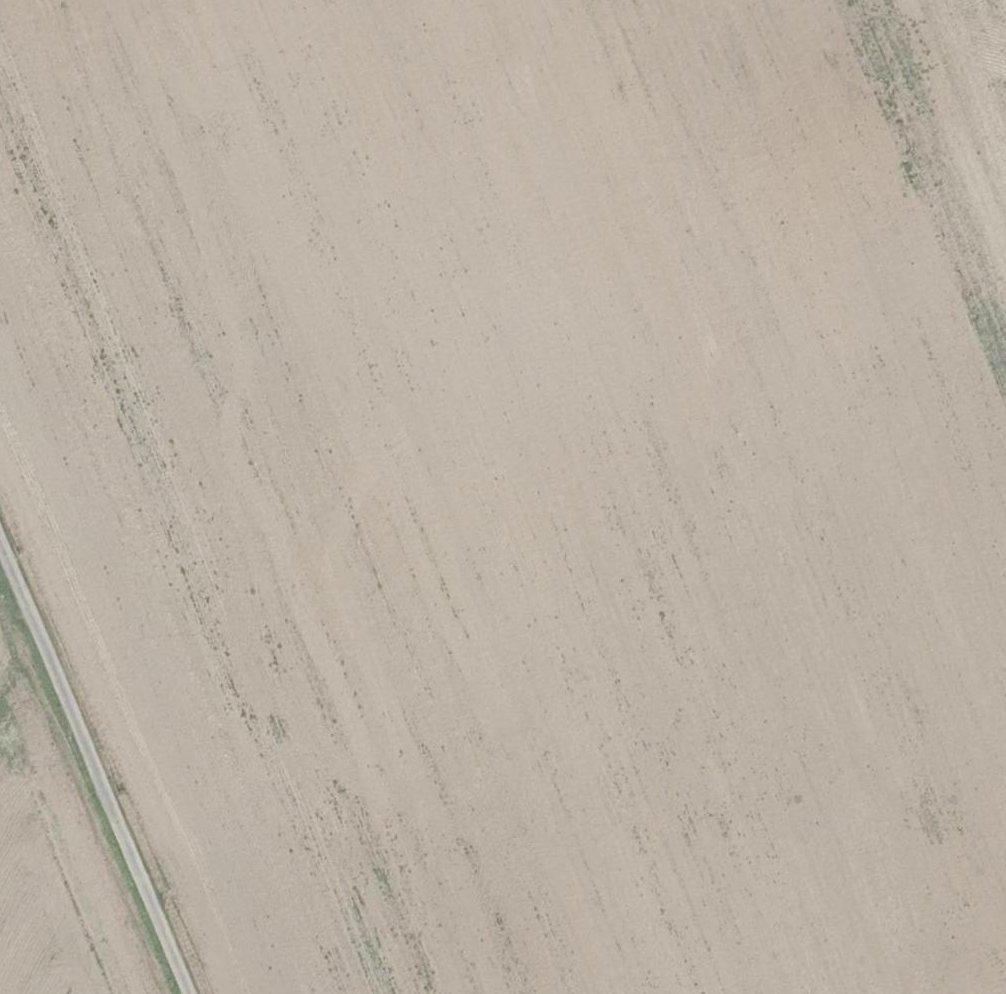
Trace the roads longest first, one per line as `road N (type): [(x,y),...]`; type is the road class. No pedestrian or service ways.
road 1 (unclassified): [(189,993),(0,540)]

